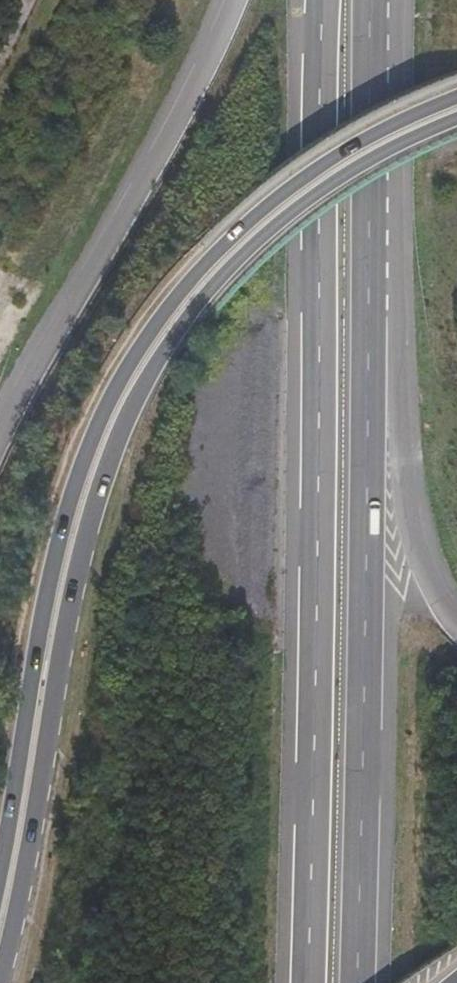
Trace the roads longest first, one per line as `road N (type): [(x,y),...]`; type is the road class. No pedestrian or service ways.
road 1 (primary): [(0,982),(91,515),(141,397),(193,316),(279,224),(341,179),(456,121)]
road 2 (motorway): [(329,0),(308,982)]
road 3 (primary): [(456,99),(309,175),(225,245),(142,346),(104,415),(60,541),(0,879)]
road 4 (motorway): [(357,982),(373,292)]
road 5 (motorway): [(232,0),(166,140),(0,440)]
road 6 (motorway): [(456,617),(434,585),(408,507),(398,347),(373,292)]
road 7 (motorway): [(373,292),(382,0)]

